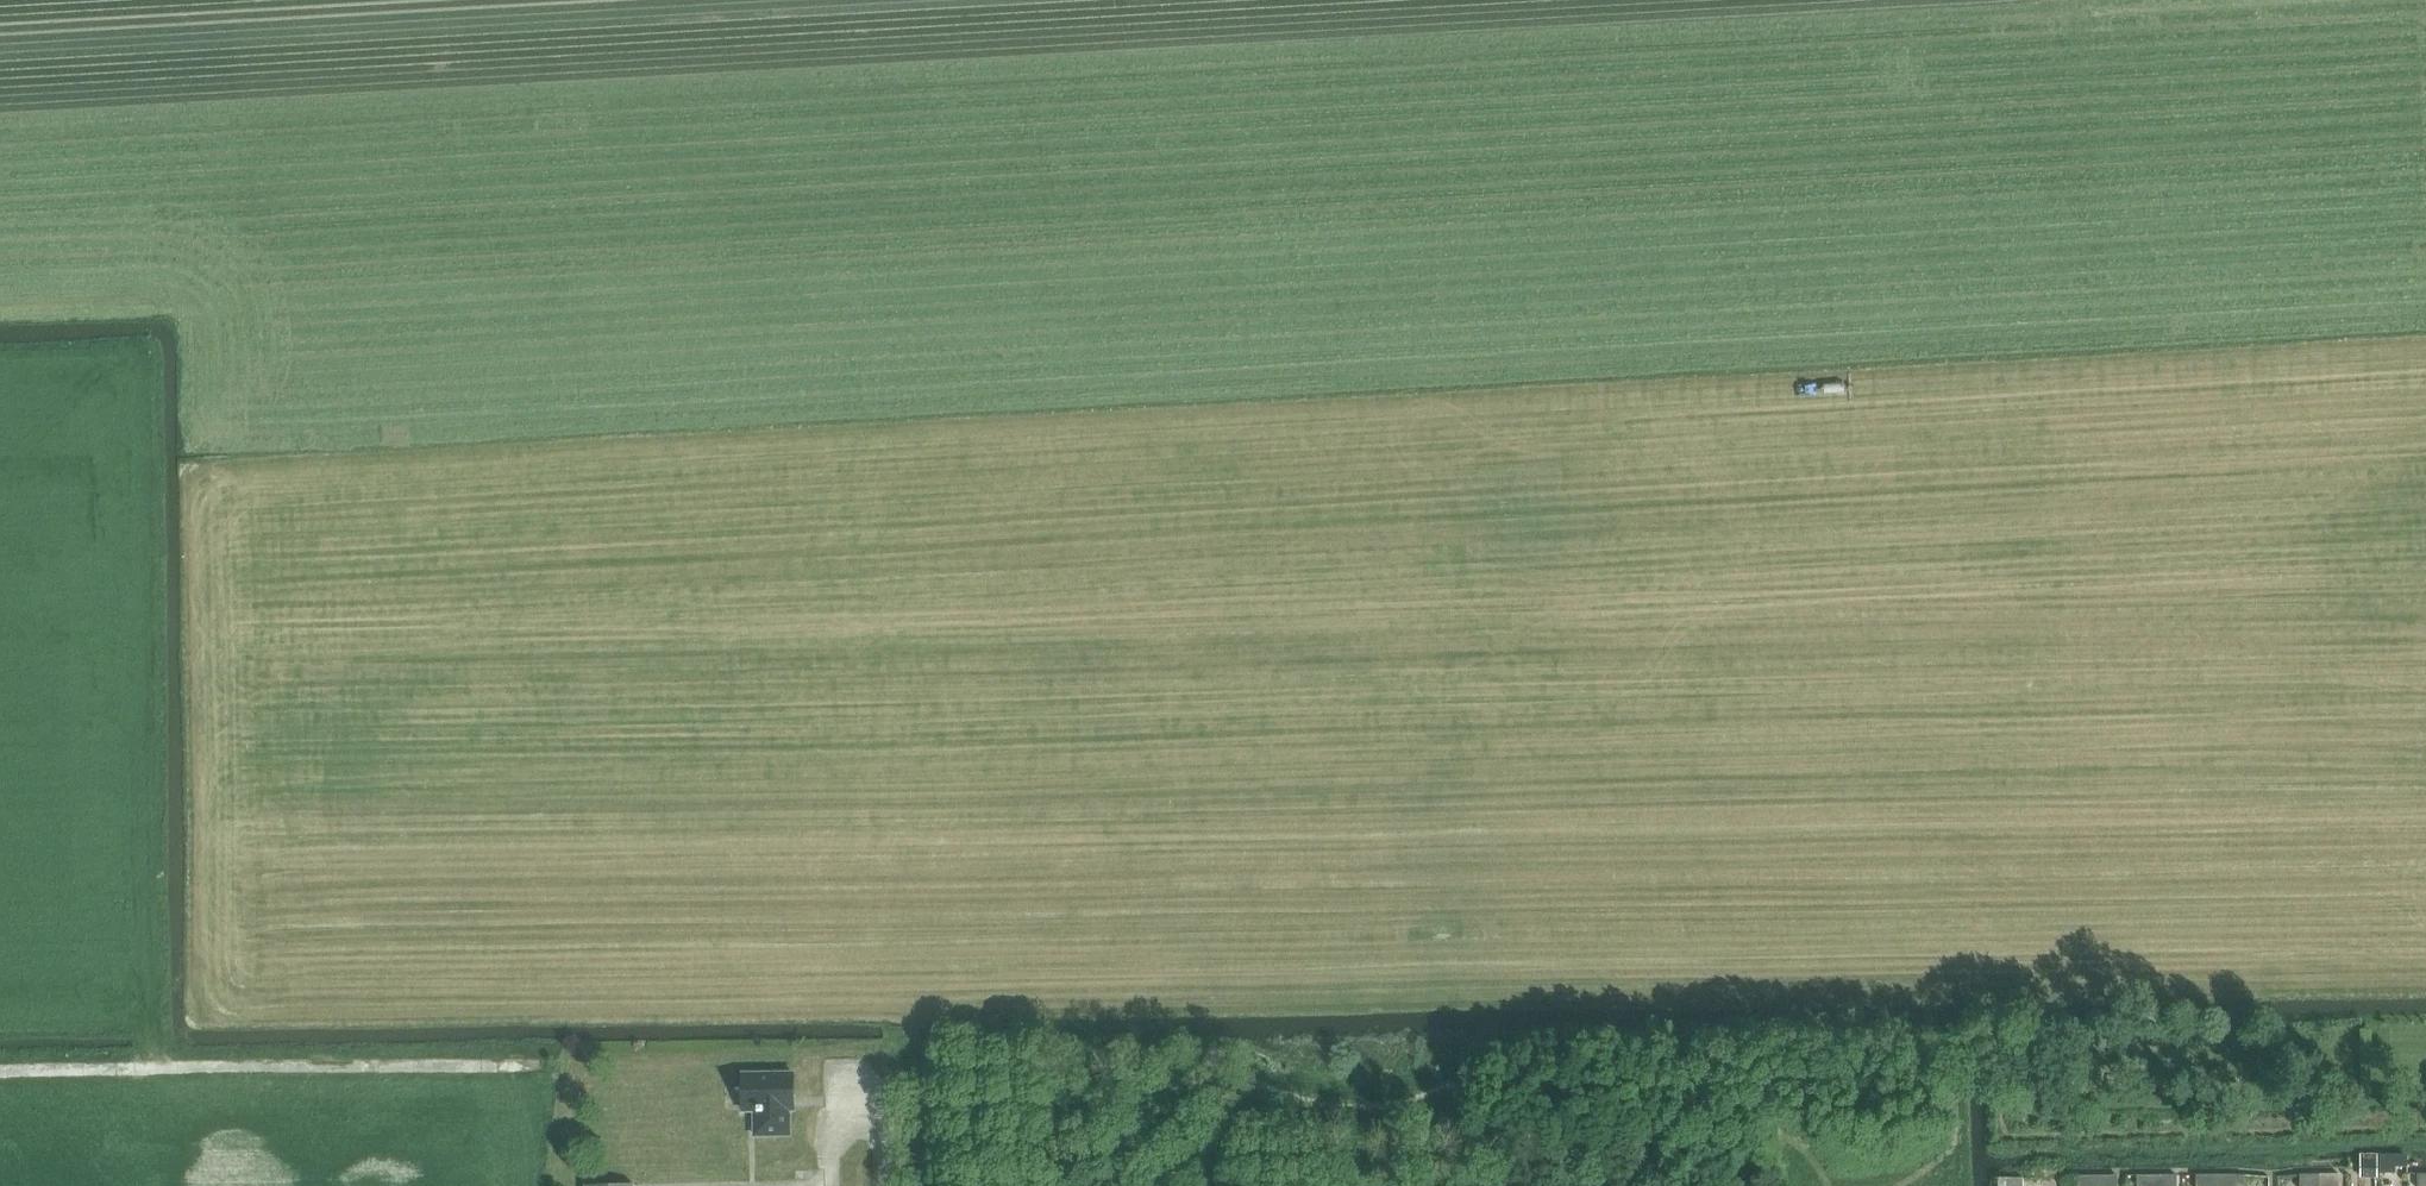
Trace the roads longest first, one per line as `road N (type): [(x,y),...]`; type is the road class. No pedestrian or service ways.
road 1 (track): [(0,1073),(553,1066)]

